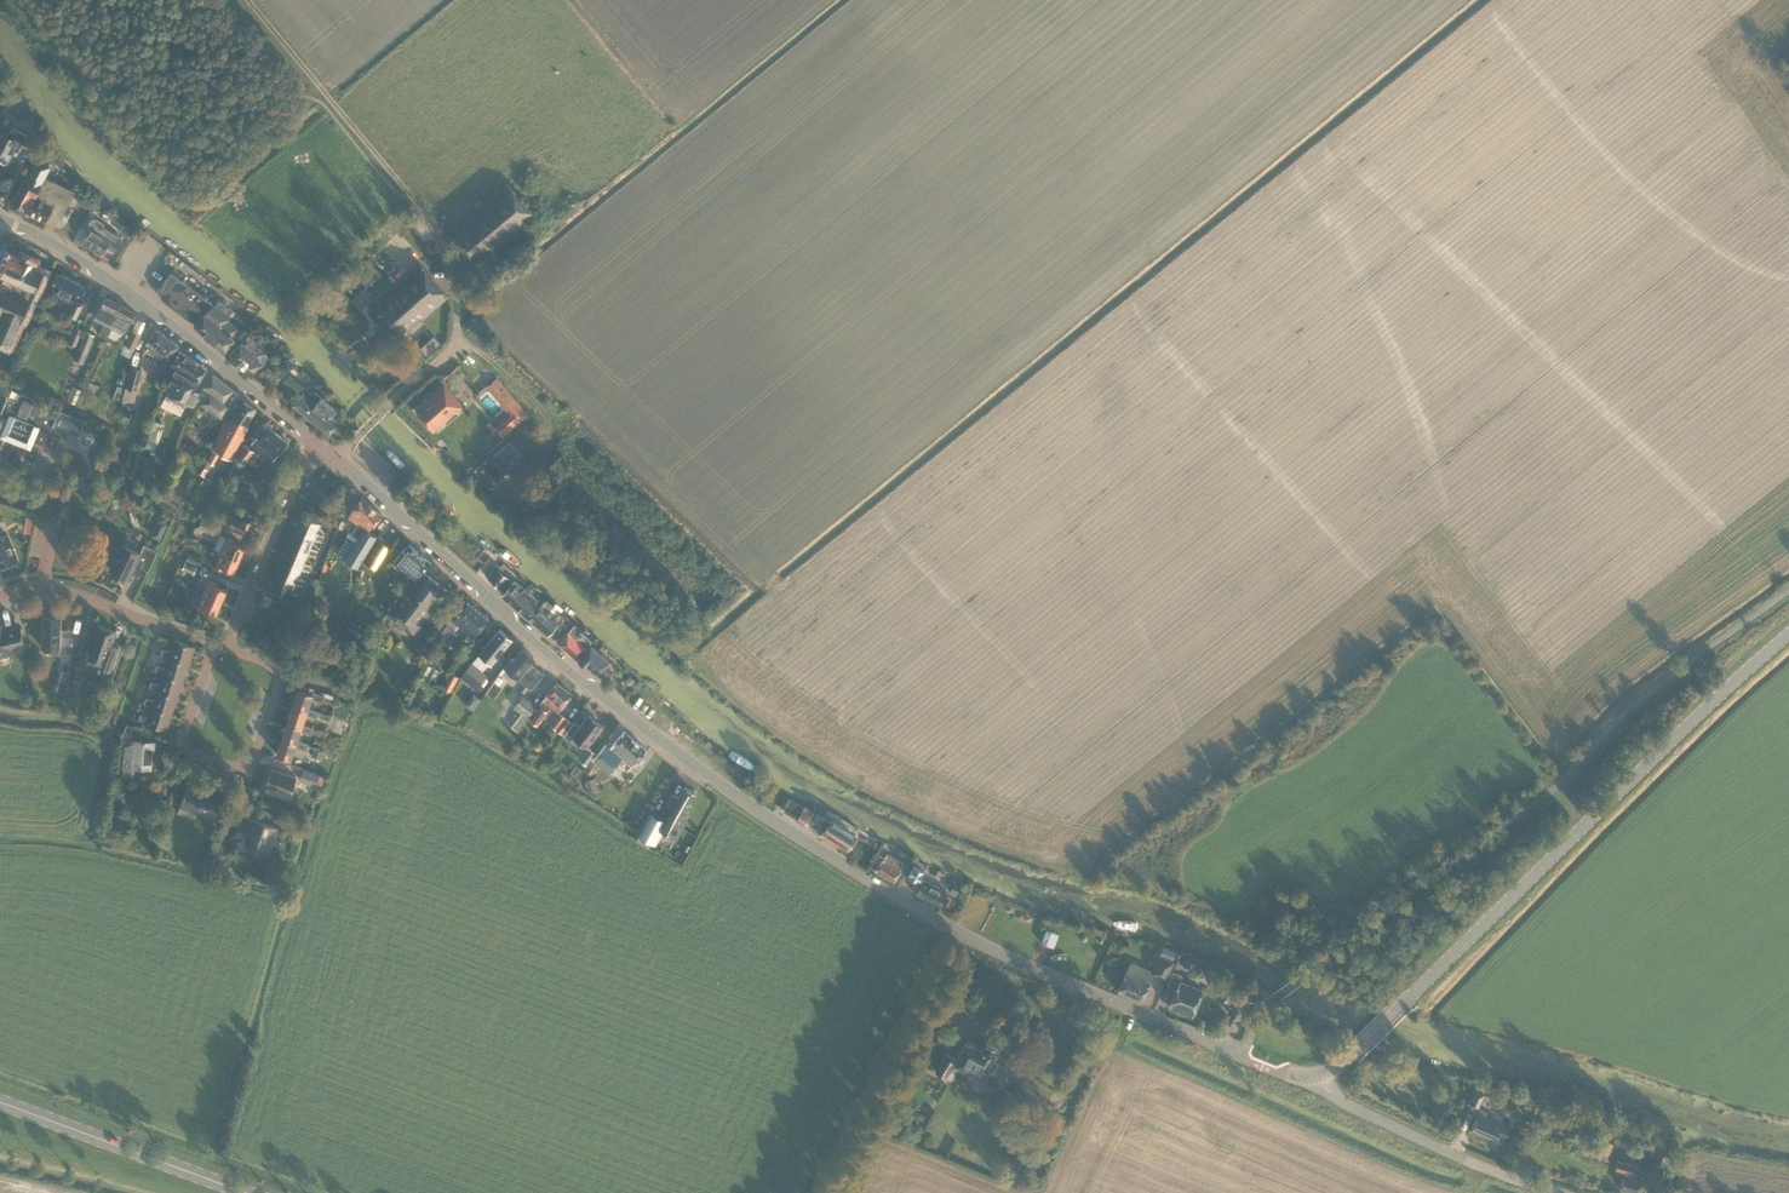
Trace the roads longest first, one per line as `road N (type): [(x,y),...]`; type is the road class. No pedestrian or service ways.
road 1 (tertiary): [(1318,1074),(1293,1072),(1006,955),(726,788),(548,646),(337,457)]
road 2 (tertiary): [(1318,1074),(1354,1049),(1788,632)]
road 3 (track): [(23,0),(76,79),(195,205),(332,102)]
road 4 (tertiary): [(319,442),(110,279),(0,218)]
road 5 (residential): [(215,643),(181,746),(249,770),(284,667),(226,646)]
road 6 (unclassified): [(1564,1192),(1369,1113),(1323,1086),(1318,1074)]
road 7 (unclassified): [(337,457),(453,347),(456,301),(441,238)]
road 8 (primary): [(252,1192),(0,1100)]
road 9 (track): [(414,199),(248,0)]
road 10 (residential): [(319,442),(226,646)]
road 11 (residential): [(215,643),(42,588)]
road 12 (track): [(76,79),(176,0)]

